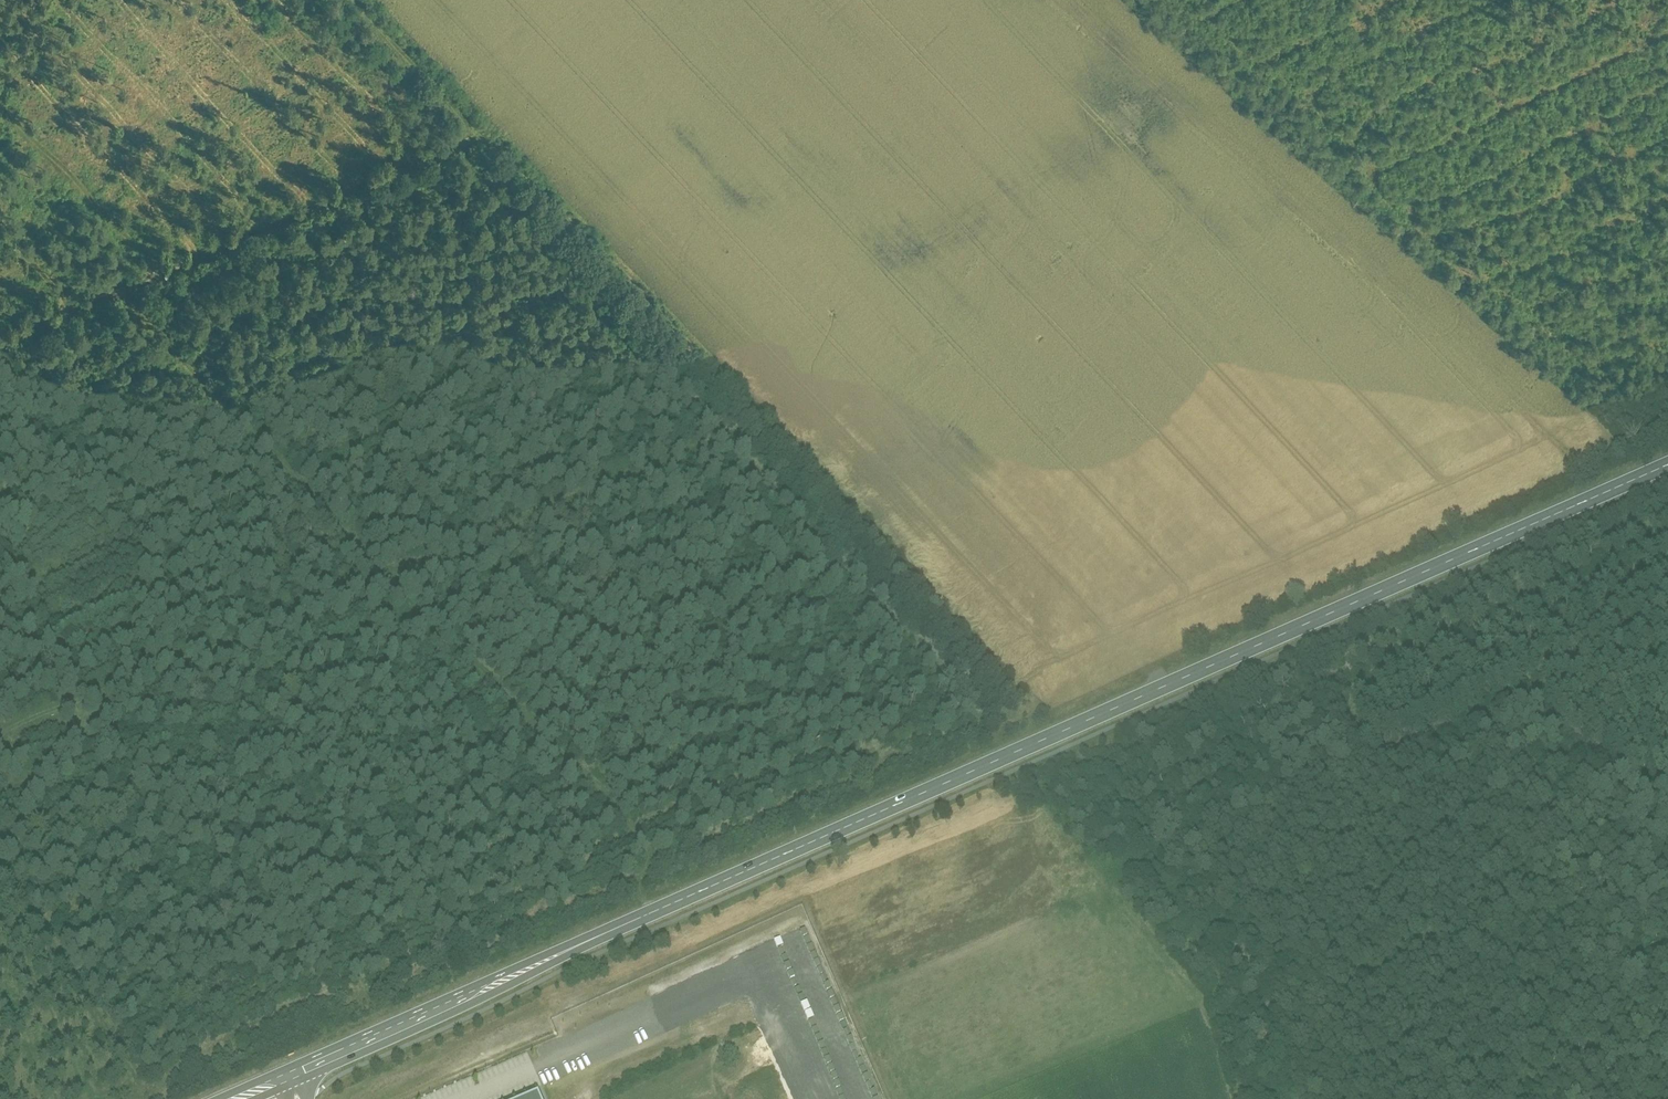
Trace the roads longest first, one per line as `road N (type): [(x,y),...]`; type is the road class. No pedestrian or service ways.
road 1 (track): [(349,0),(1039,746)]
road 2 (track): [(0,112),(639,889)]
road 3 (primary): [(1039,746),(292,1075)]
road 4 (primary): [(1039,746),(1667,467)]
road 5 (track): [(0,342),(473,135)]

